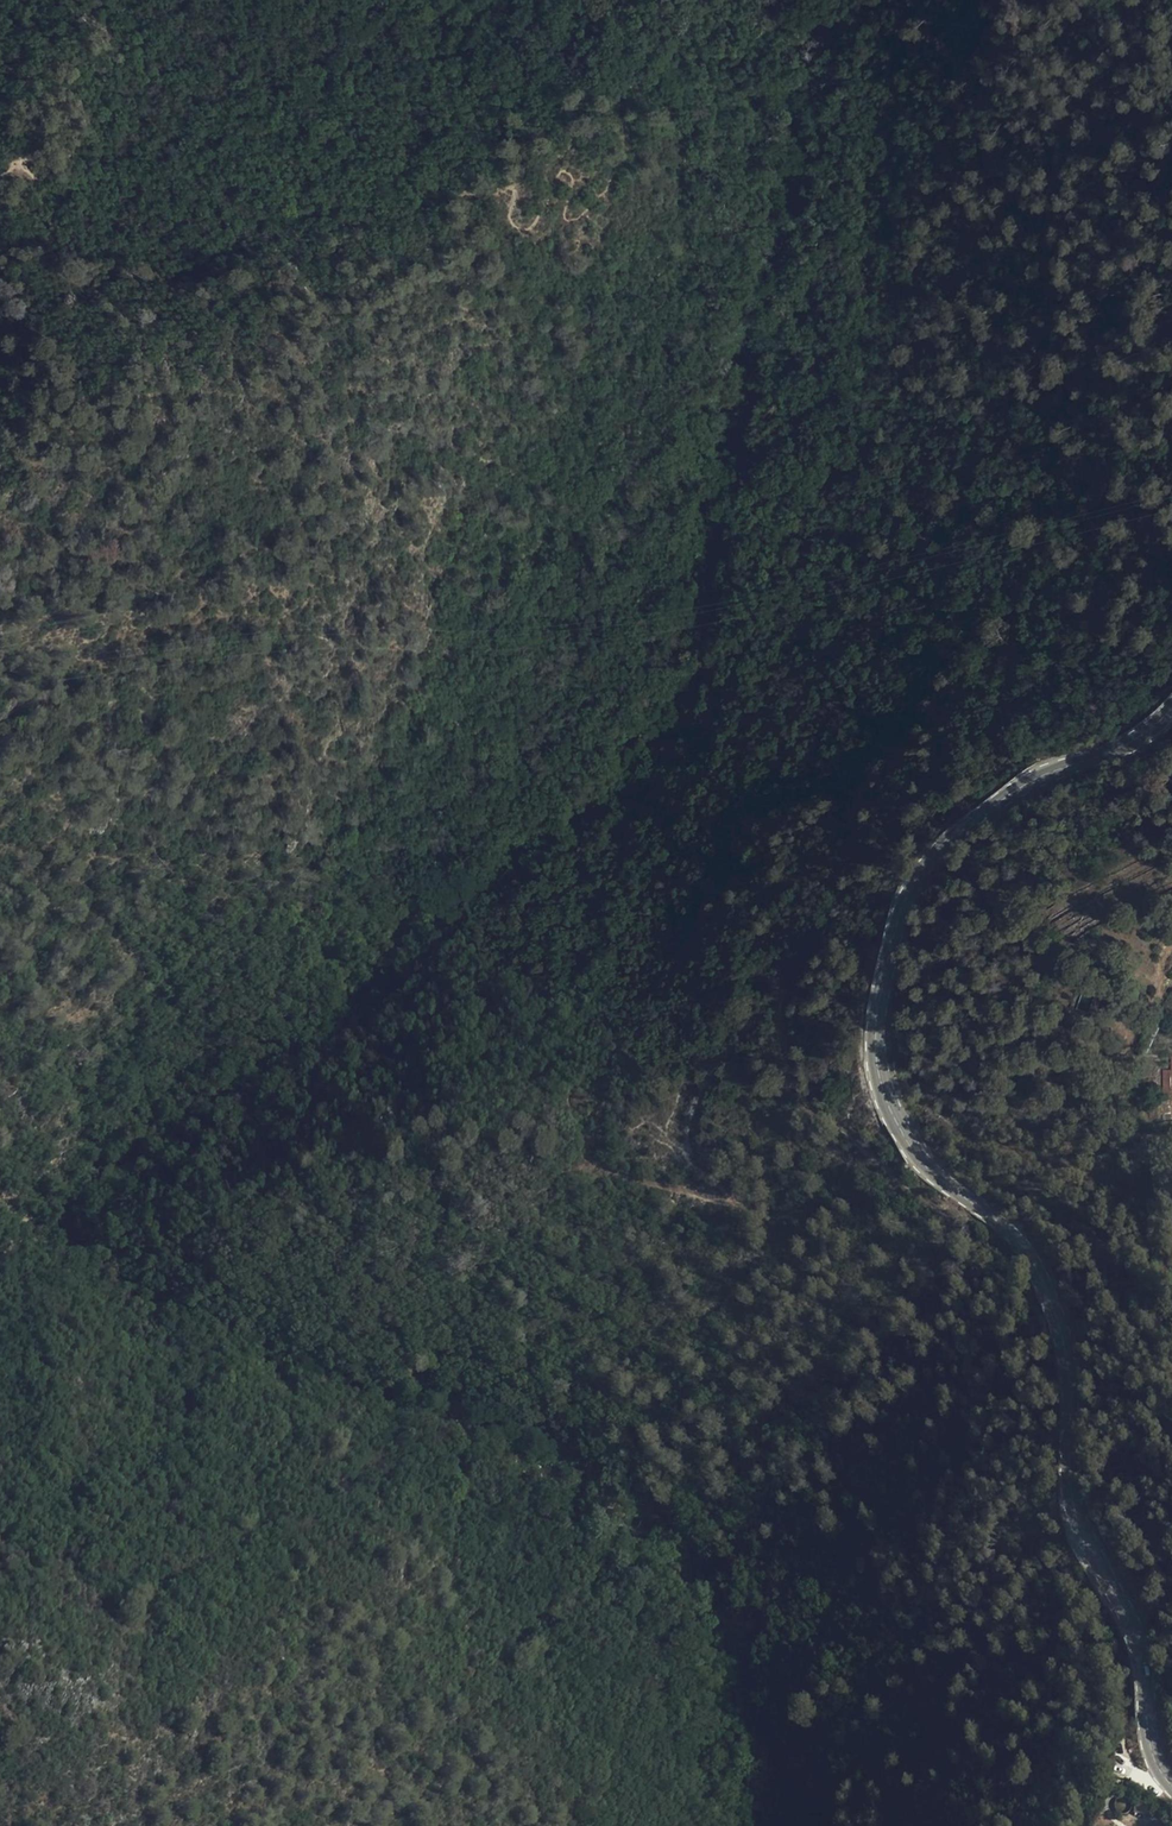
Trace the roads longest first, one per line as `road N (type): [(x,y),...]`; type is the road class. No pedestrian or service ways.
road 1 (tertiary): [(1171,721),(1106,760),(1049,772),(1014,790),(934,858),(898,913),(878,1055),(893,1112),(921,1162),(1006,1228),(1050,1302),(1067,1382),(1069,1505),(1136,1636),(1149,1743),(1171,1785)]

